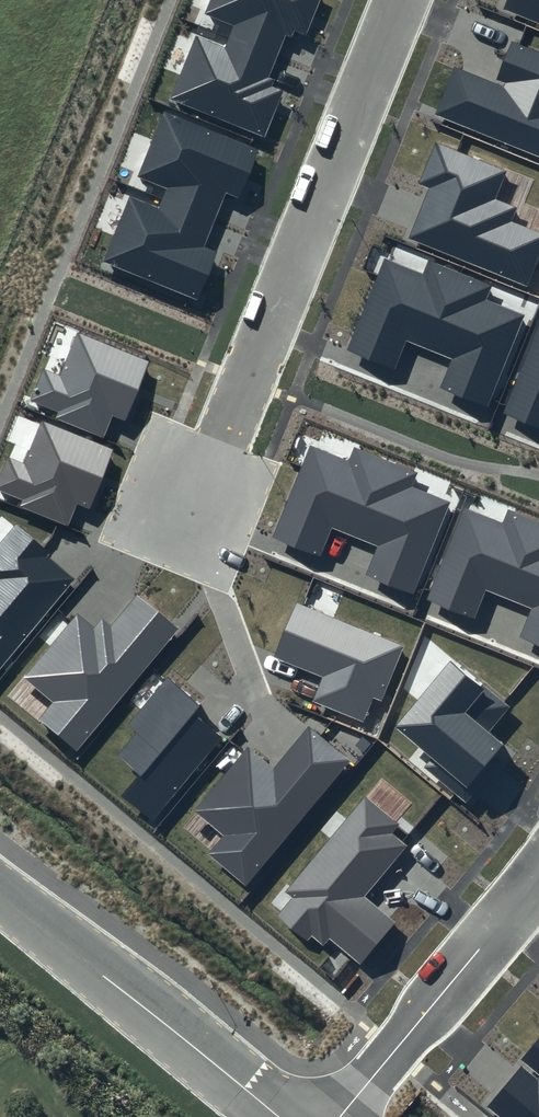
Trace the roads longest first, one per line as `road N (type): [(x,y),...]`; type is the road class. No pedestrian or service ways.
road 1 (residential): [(401,0),(221,441),(188,502)]
road 2 (unclassified): [(0,893),(270,1116)]
road 3 (residential): [(538,879),(337,1116)]

